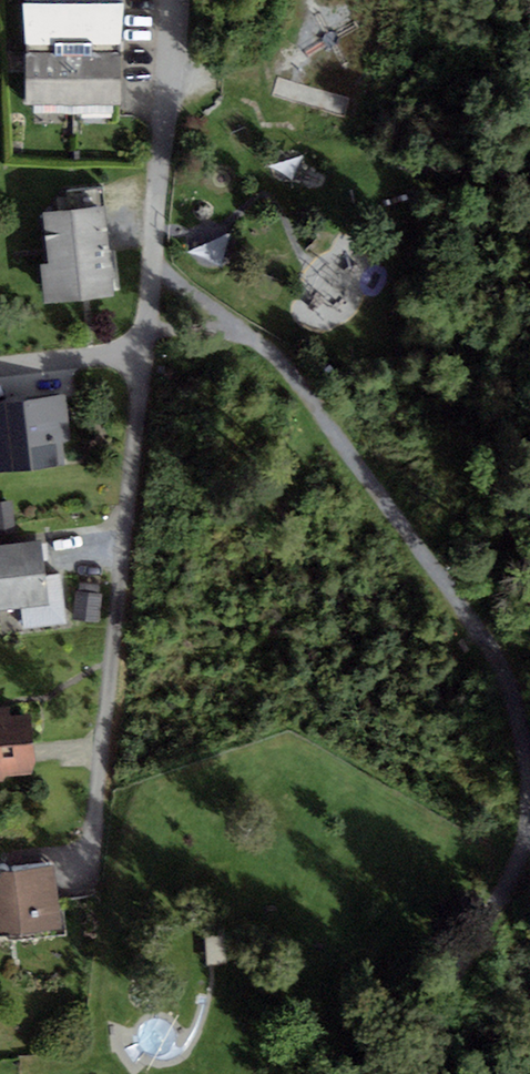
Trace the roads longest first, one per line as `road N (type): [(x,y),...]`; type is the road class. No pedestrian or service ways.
road 1 (residential): [(146,353),(262,349),(344,424),(505,681),(528,759),(511,892),(428,1073)]
road 2 (residential): [(146,353),(128,801)]
road 3 (residential): [(146,353),(179,0)]
road 4 (residential): [(0,367),(146,353)]

